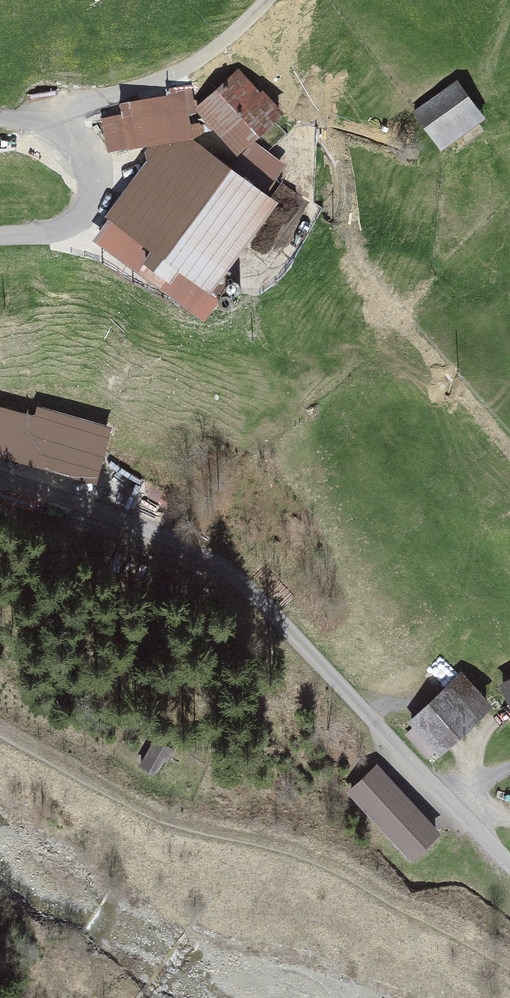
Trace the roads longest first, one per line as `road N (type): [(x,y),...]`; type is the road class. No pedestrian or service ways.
road 1 (residential): [(509,862),(236,573),(74,495),(0,480)]
road 2 (track): [(509,965),(323,860),(168,826),(0,731)]
road 3 (track): [(38,128),(106,95),(168,78),(211,51),(260,0)]
road 4 (residential): [(0,241),(37,237),(63,223),(80,197),(58,138),(38,128)]

